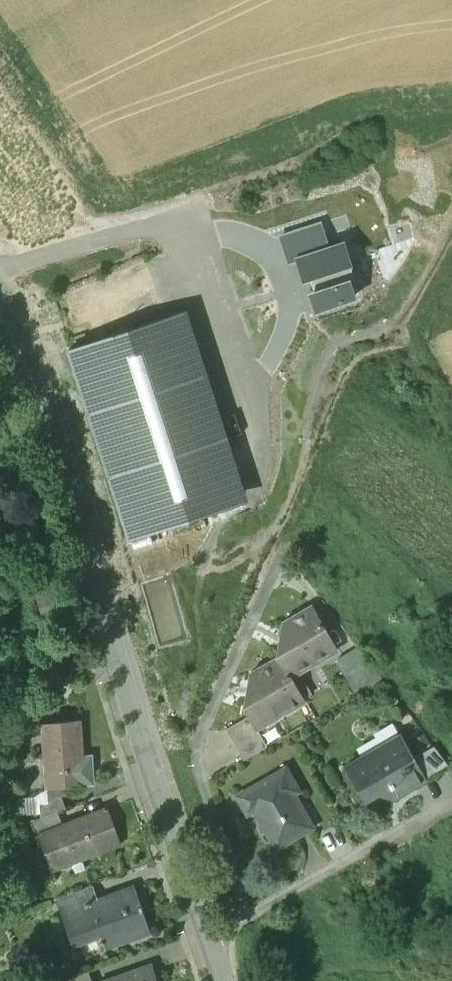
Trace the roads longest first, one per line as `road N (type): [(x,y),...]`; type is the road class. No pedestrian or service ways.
road 1 (residential): [(230,980),(62,457),(8,296),(0,293)]
road 2 (track): [(391,333),(280,559)]
road 3 (track): [(451,247),(391,333),(451,400)]

